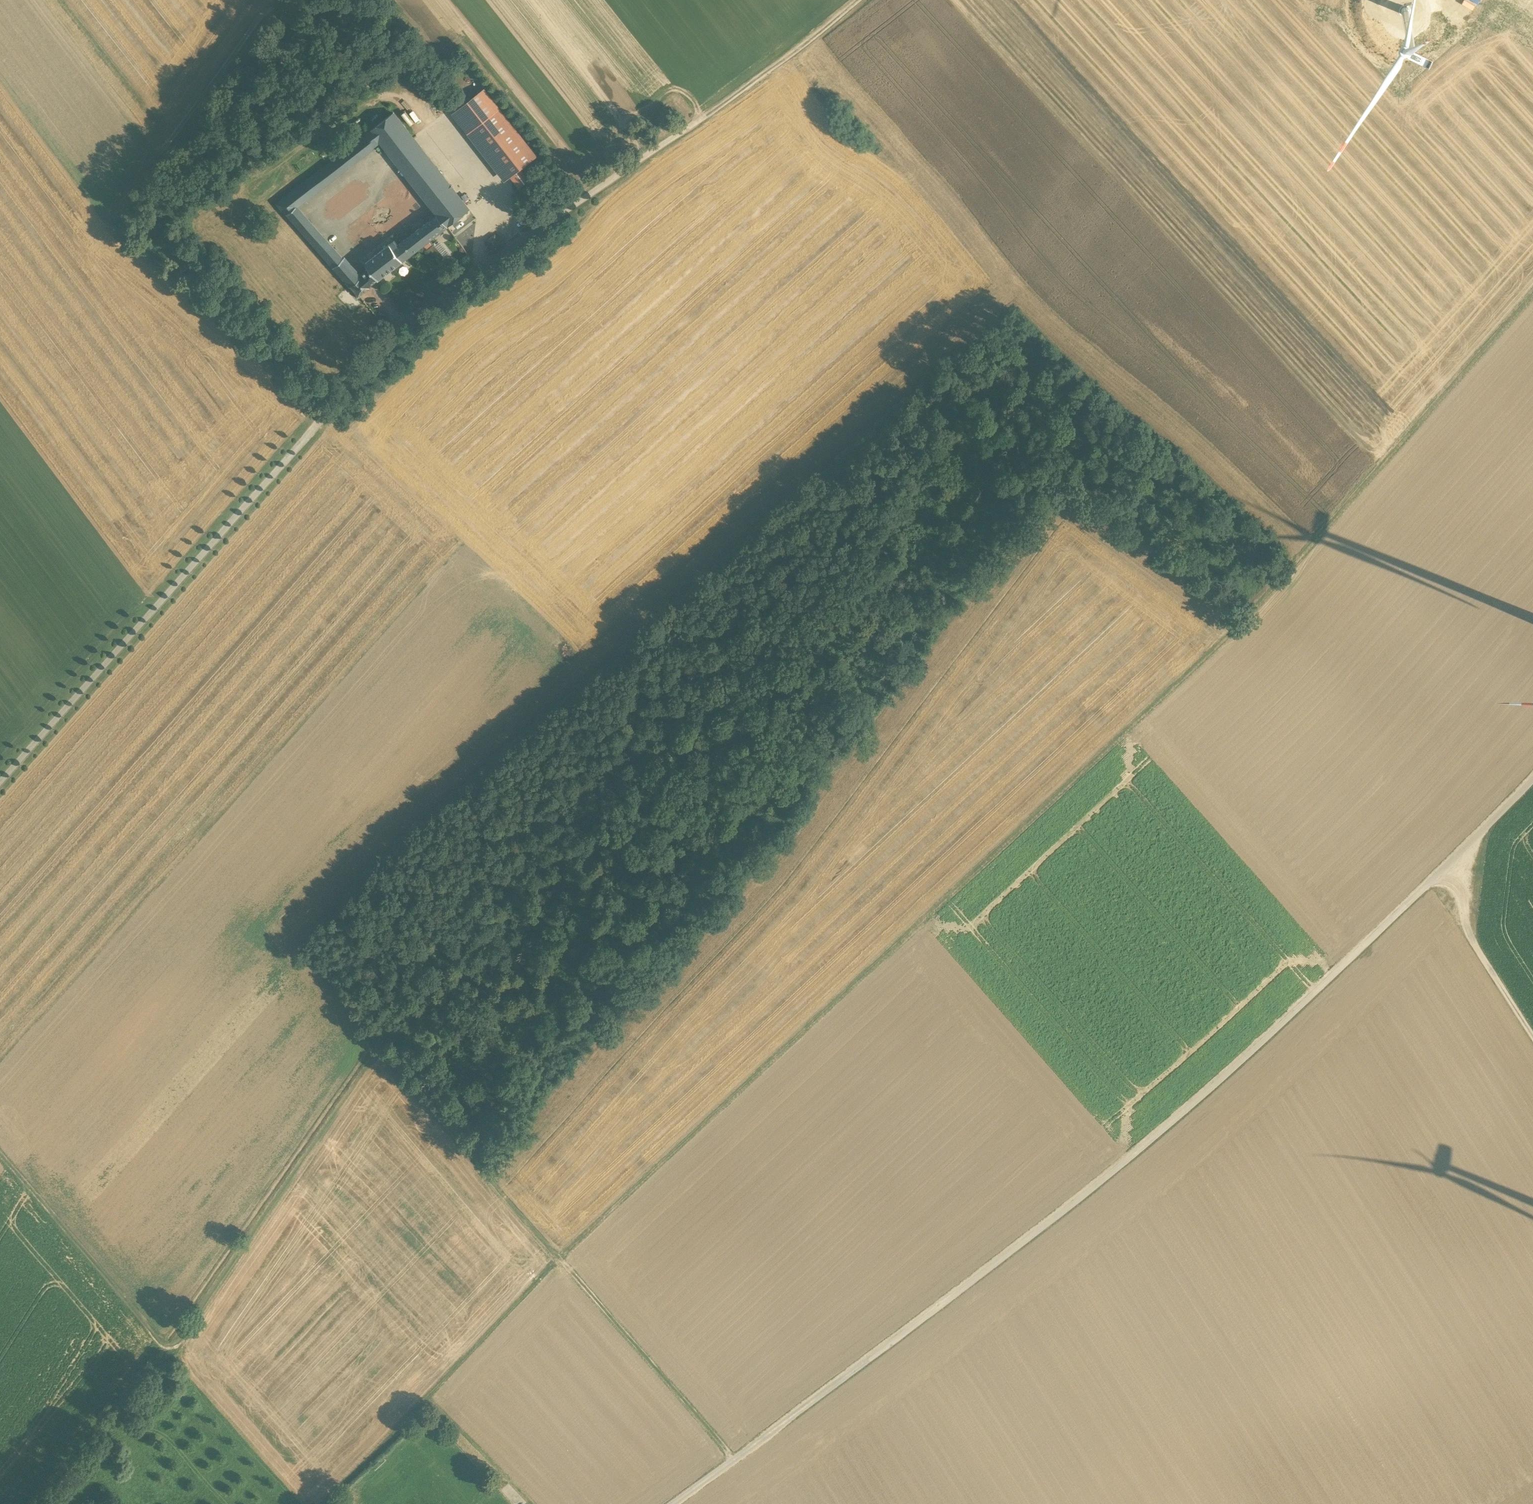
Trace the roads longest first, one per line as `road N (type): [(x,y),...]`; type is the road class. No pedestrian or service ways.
road 1 (track): [(1532,295),(1239,622),(560,1257)]
road 2 (track): [(672,1503),(1086,1194),(1194,1103),(1532,779)]
road 3 (track): [(159,1339),(171,1349),(381,1052),(560,1257)]
road 4 (track): [(0,782),(405,328)]
road 5 (track): [(405,328),(855,0)]
road 6 (track): [(326,1503),(560,1257)]
road 7 (track): [(0,1155),(159,1339),(142,1360)]
road 8 (track): [(734,1459),(560,1257)]
road 9 (track): [(22,1503),(142,1360)]
road 10 (track): [(521,241),(441,127)]

